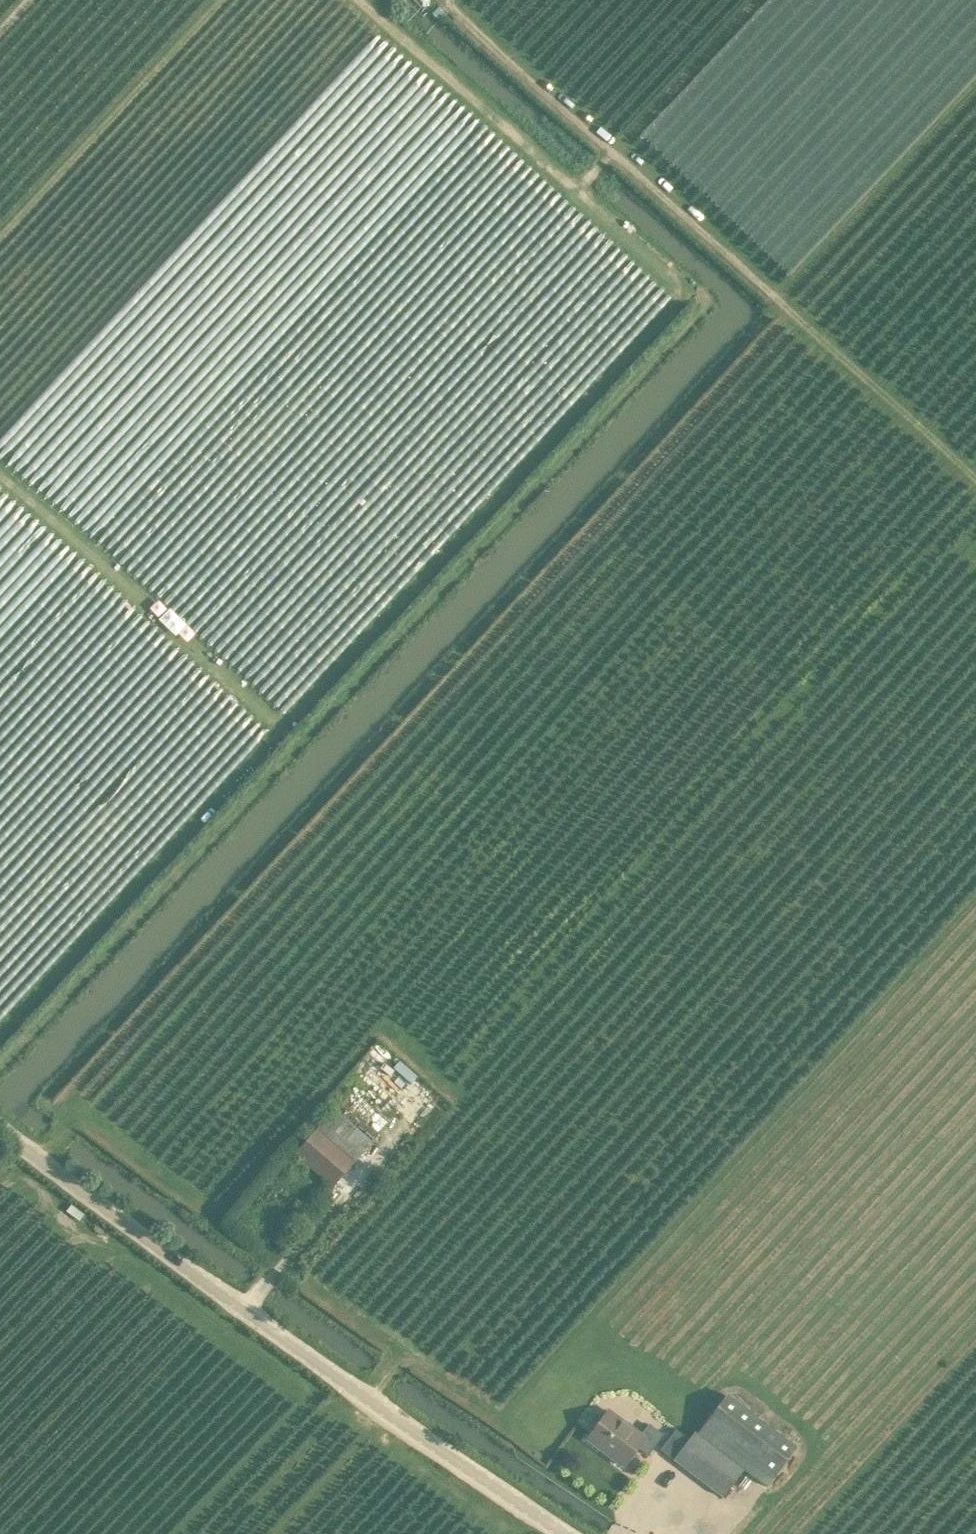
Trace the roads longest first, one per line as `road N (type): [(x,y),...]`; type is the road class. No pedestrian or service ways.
road 1 (track): [(975,483),(446,0)]
road 2 (unclassified): [(566,1533),(0,1132)]
road 3 (track): [(358,0),(569,185),(591,177),(612,155)]

